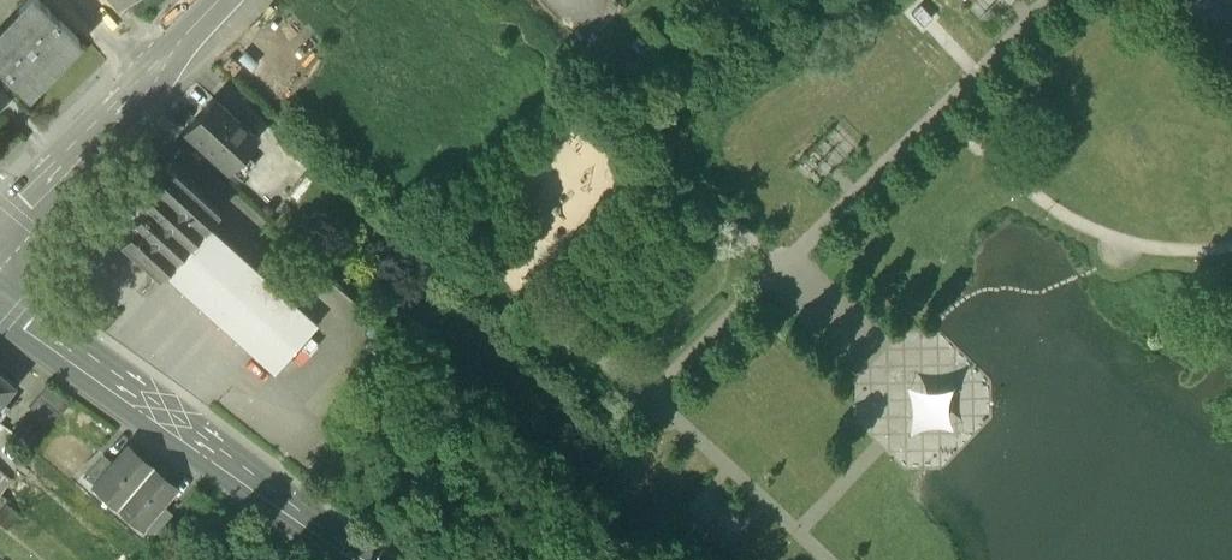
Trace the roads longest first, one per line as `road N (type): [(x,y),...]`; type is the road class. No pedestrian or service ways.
road 1 (secondary): [(0,295),(362,559)]
road 2 (tertiary): [(0,234),(149,76)]

